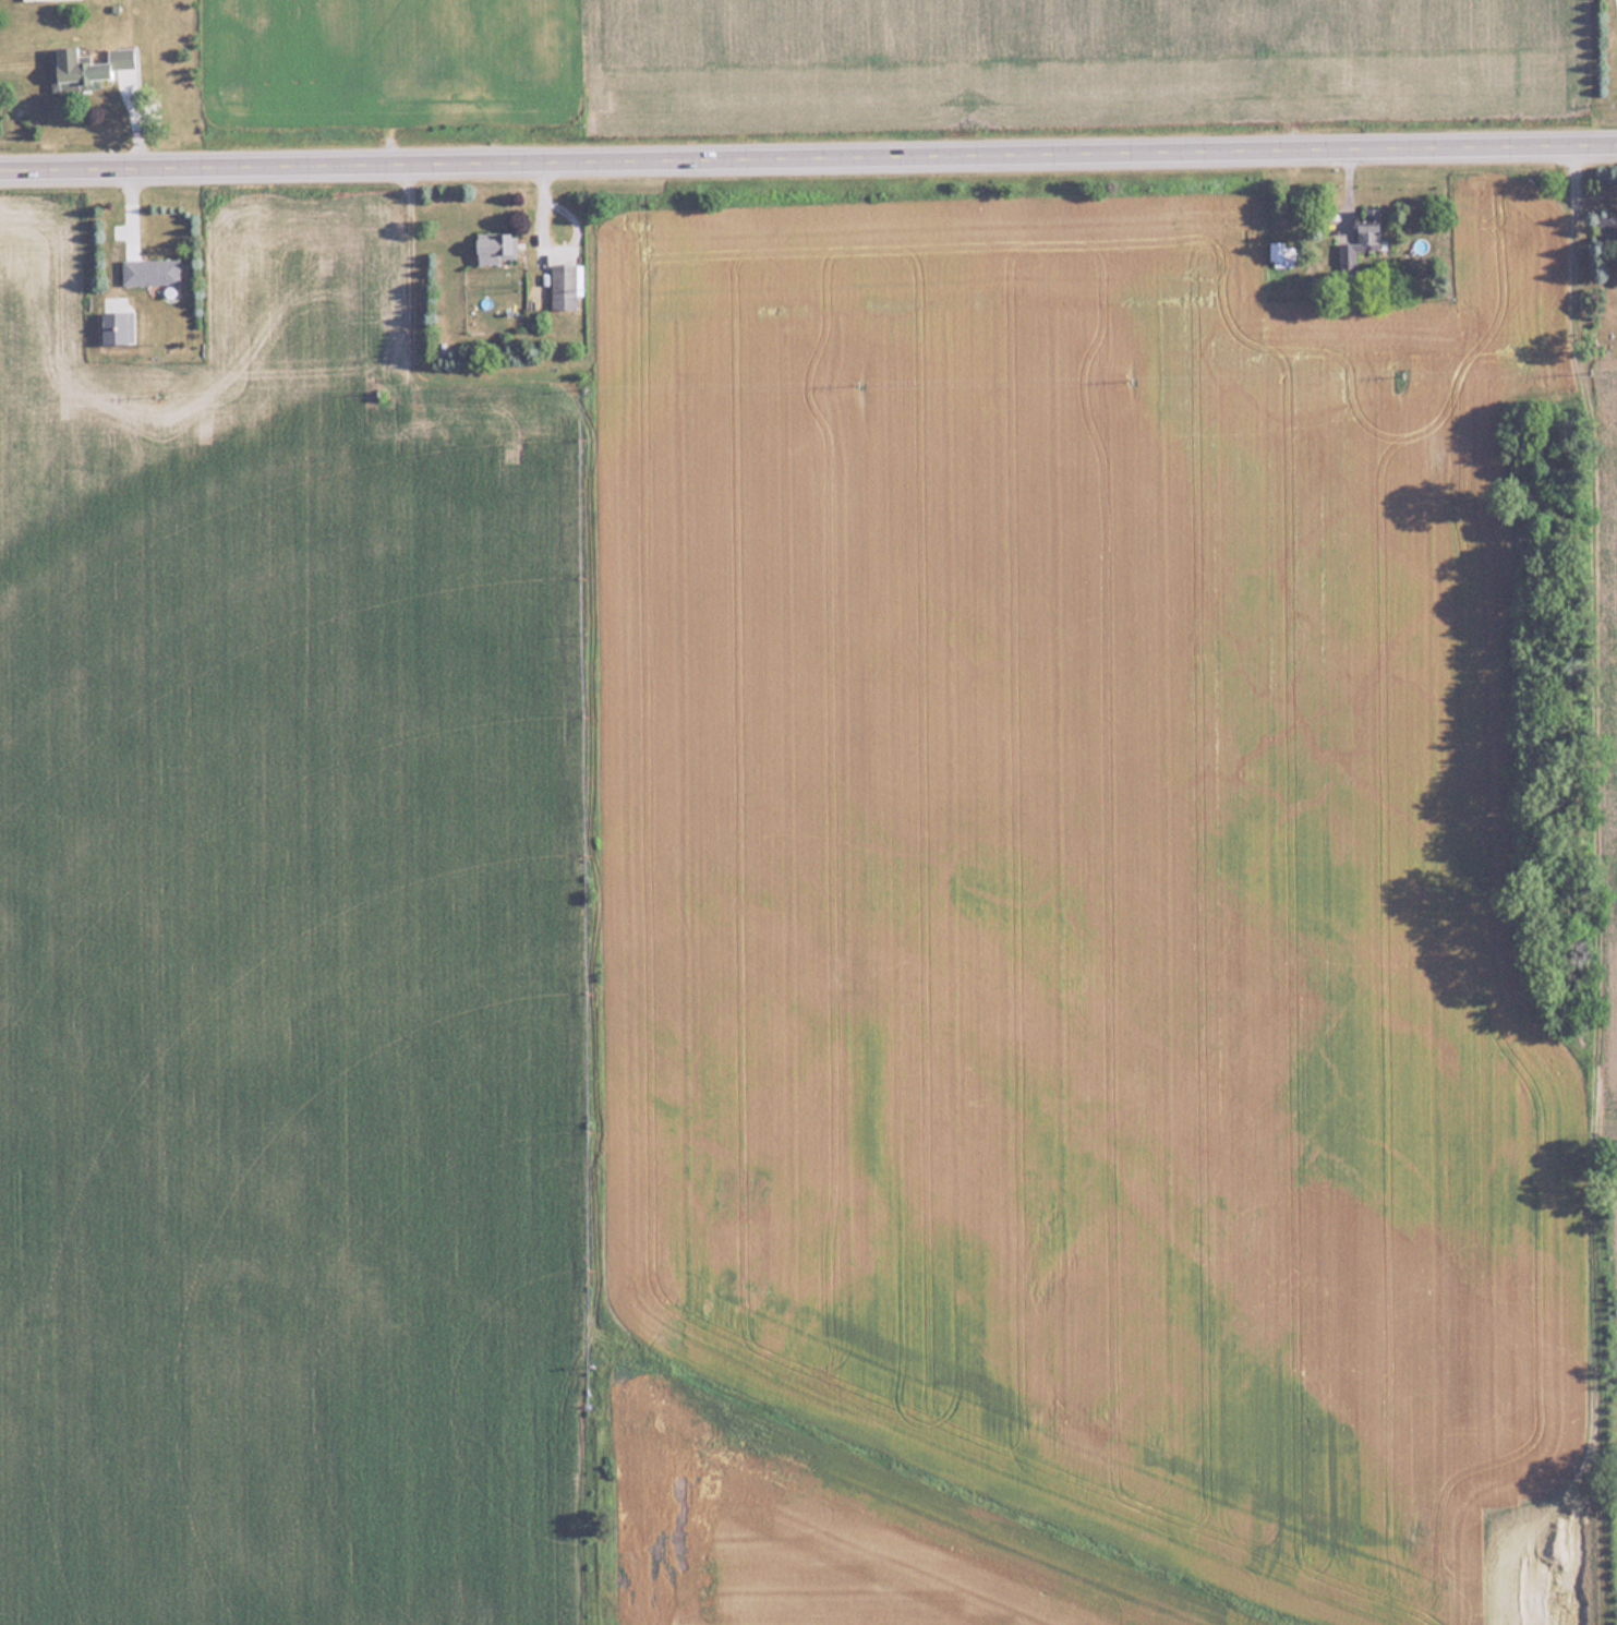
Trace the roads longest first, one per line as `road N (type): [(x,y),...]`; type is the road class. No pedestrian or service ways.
road 1 (primary): [(0,172),(1616,131)]

